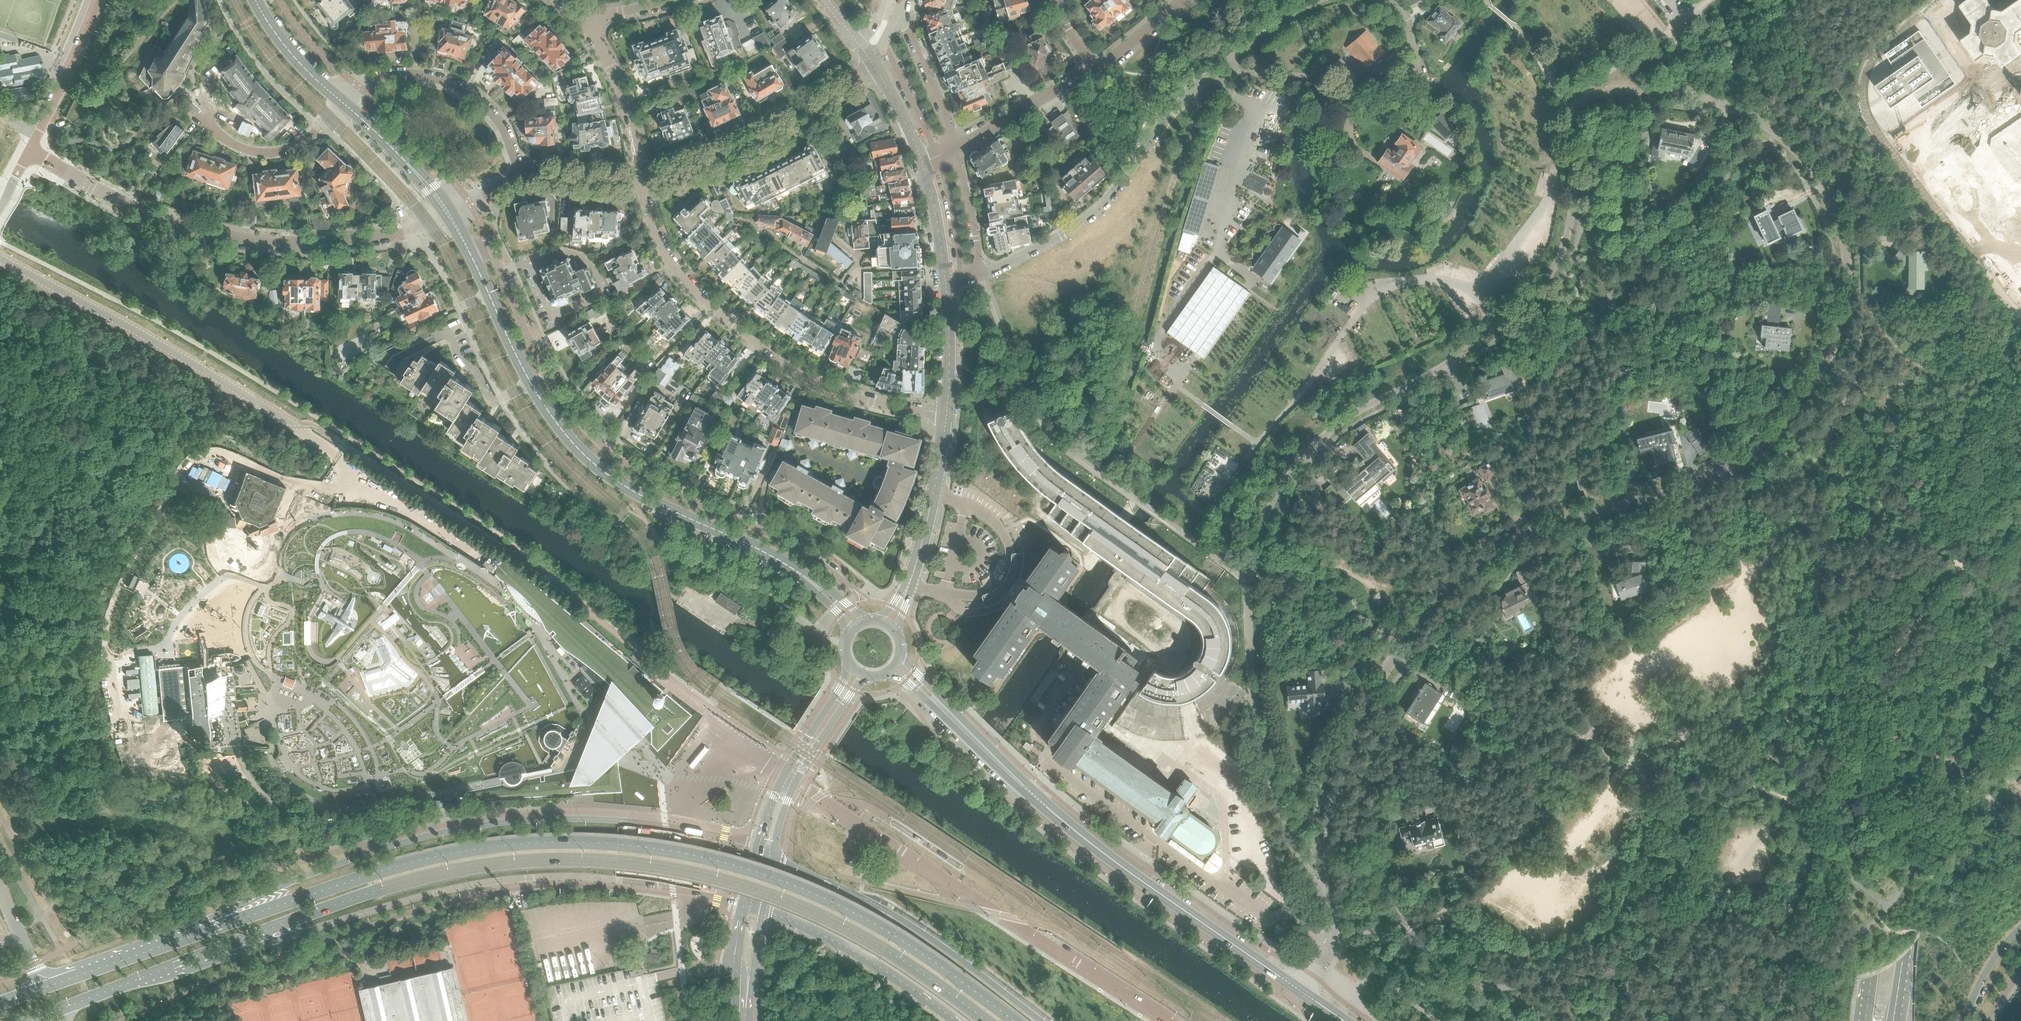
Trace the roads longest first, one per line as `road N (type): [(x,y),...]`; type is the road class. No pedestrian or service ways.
road 1 (residential): [(1328,905),(1332,809),(1357,724),(1443,593),(1484,559),(1547,526),(1695,485),(1750,457),(1821,371),(1840,326),(1846,244),(1804,150),(1763,118),(1671,90),(1609,92),(1566,110)]
road 2 (residential): [(1328,905),(1278,802),(1254,702),(1252,550),(1283,483),(1320,440),(1454,360),(1545,281),(1574,202),(1566,110)]
road 3 (primary): [(1015,1020),(892,932),(815,891),(716,859),(632,844),(471,850),(213,927)]
road 4 (primary): [(226,946),(431,875),(513,861),(628,861),(714,876),(808,907),(882,947),(985,1020)]
road 5 (primary): [(759,847),(627,820),(474,826),(309,874),(213,927)]
road 6 (primary): [(2020,479),(1925,700),(1899,796),(1866,1020)]
road 7 (residential): [(838,596),(838,577),(808,556),(653,481),(606,448),(547,372),(493,252),(463,240)]
road 8 (primary): [(226,946),(312,930),(447,889),(527,878),(627,882),(744,904)]
road 9 (primary): [(1894,1018),(1929,806),(1975,657),(2020,553)]
road 10 (secondary): [(758,548),(634,493),(576,445),(531,382),(463,240)]
road 11 (residential): [(979,275),(1090,217),(1188,93),(1281,19),(1320,0)]
road 12 (residential): [(1171,1020),(796,782)]
road 13 (residential): [(31,150),(152,216),(240,240),(355,240),(449,214)]
road 14 (residential): [(946,415),(846,392),(781,361),(676,267),(648,211),(644,179)]
road 15 (unclassified): [(316,439),(0,258)]
road 16 (secondary): [(1023,785),(1101,851),(1300,990)]
road 17 (primary): [(1043,1020),(931,936),(774,855)]
road 18 (residential): [(644,179),(763,137),(872,65)]
road 19 (residential): [(521,173),(488,106),(443,79),(381,77),(345,103)]
road 20 (primary): [(763,911),(881,965),(957,1020)]
road 21 (primary): [(57,1012),(226,946)]
road 22 (primary): [(213,927),(44,988)]
road 23 (secondary): [(1023,785),(901,657)]
road 24 (secondary): [(892,671),(1023,785)]
road 25 (residential): [(644,179),(626,101),(582,20)]
road 26 (residential): [(31,150),(100,0)]
road 27 (residential): [(954,146),(1094,68)]
road 28 (secondary): [(449,214),(345,103)]
road 29 (residential): [(1566,110),(1521,34),(1479,0)]
road 30 (residential): [(954,146),(900,20)]
road 31 (secondary): [(345,103),(312,74),(256,0)]
road 32 (residential): [(946,415),(945,282)]
road 33 (residential): [(979,275),(954,146)]
road 34 (secondary): [(796,782),(864,676)]
road 35 (secondary): [(852,668),(784,774)]
road 36 (residential): [(521,173),(644,179)]
road 37 (secondary): [(758,548),(851,628)]
road 38 (residential): [(923,535),(946,415)]
road 39 (residential): [(922,163),(945,282)]

